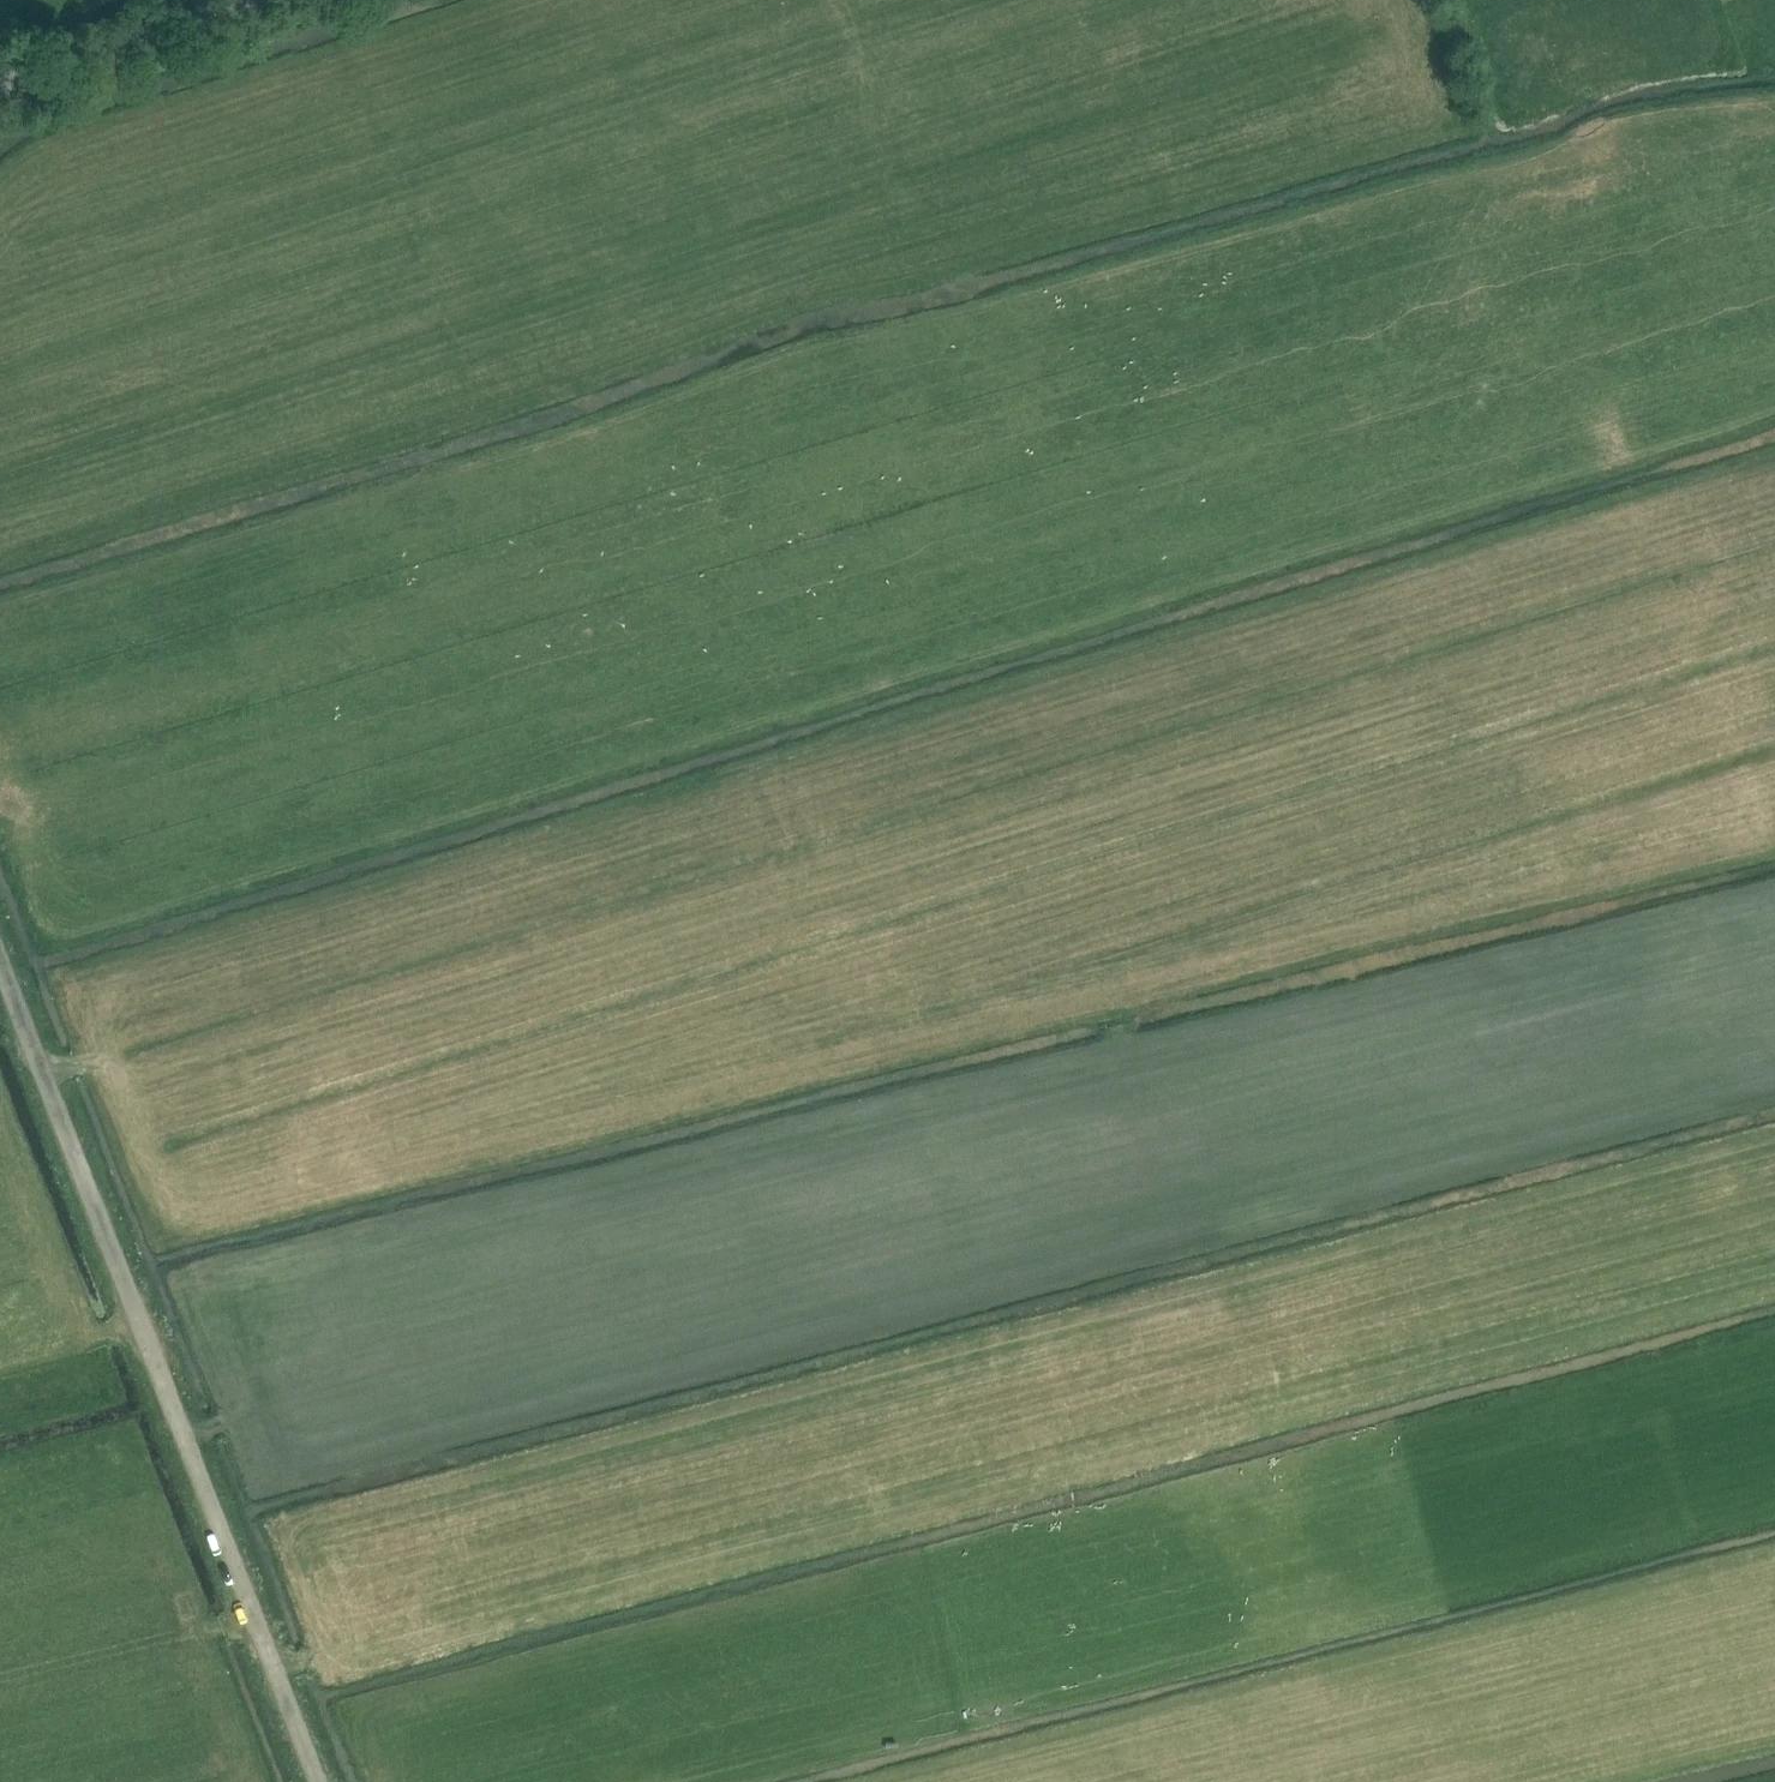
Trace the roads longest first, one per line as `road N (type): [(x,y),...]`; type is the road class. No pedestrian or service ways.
road 1 (track): [(0,949),(318,1781)]
road 2 (tertiary): [(0,90),(249,0)]

